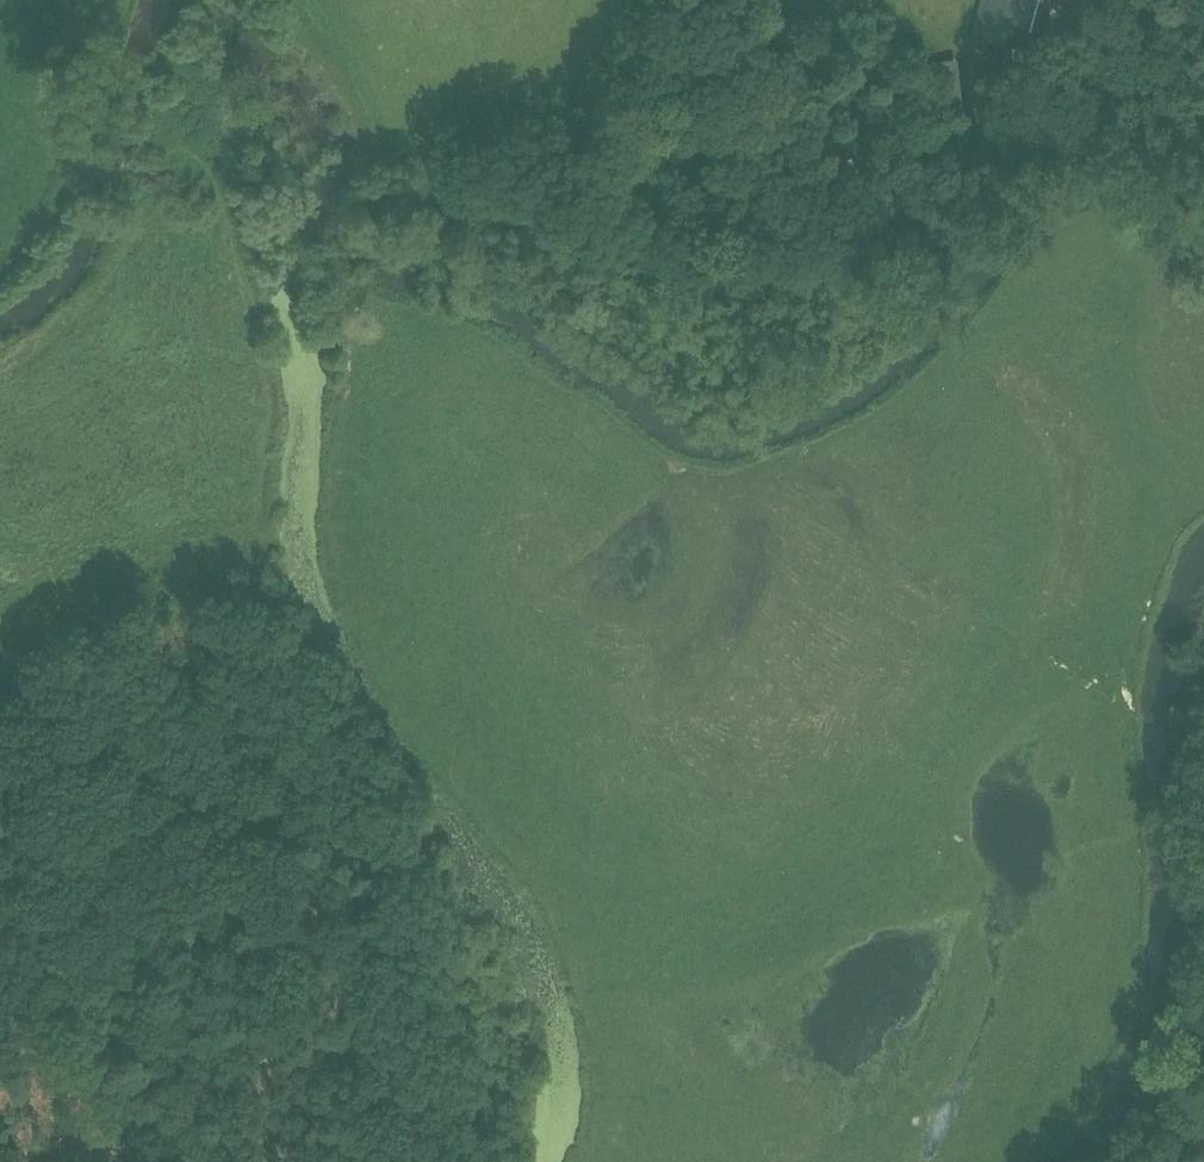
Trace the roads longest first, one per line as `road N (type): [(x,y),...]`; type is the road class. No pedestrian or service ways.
road 1 (track): [(1203,100),(1125,36),(1095,28)]

